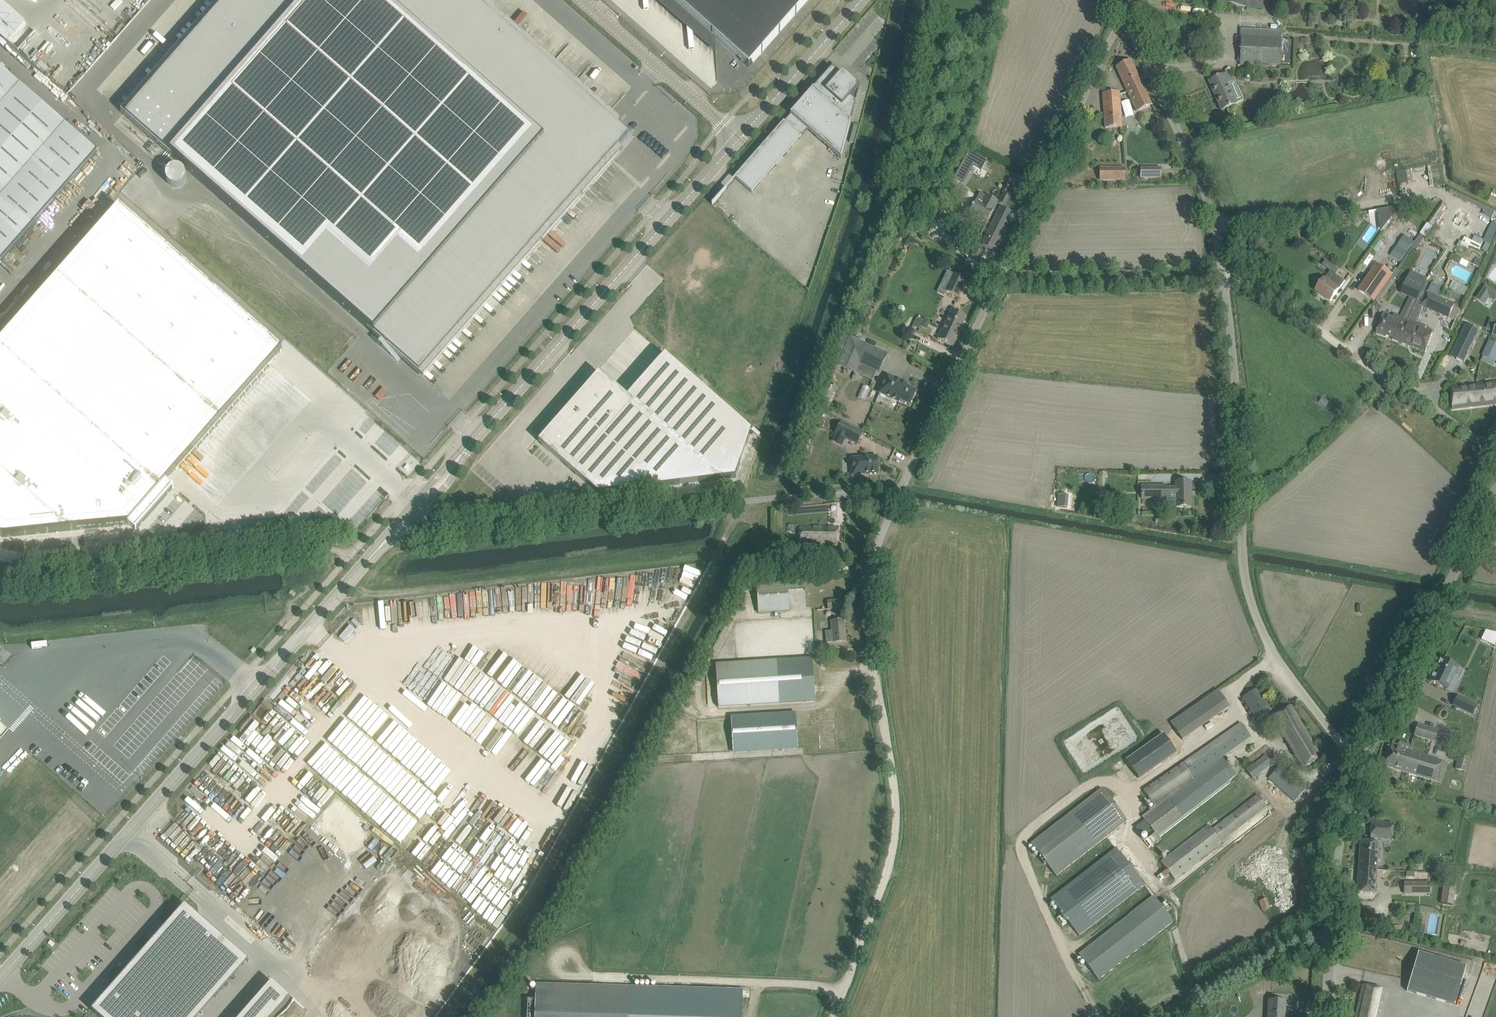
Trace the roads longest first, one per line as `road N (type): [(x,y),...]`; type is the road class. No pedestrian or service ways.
road 1 (unclassified): [(831,1016),(893,850),(895,788),(870,640),(881,539),(1070,114),(1123,21)]
road 2 (unclassified): [(1361,763),(1295,688),(1261,632),(1245,570),(1218,243),(1197,174),(1123,21)]
road 3 (unclassified): [(0,977),(374,552)]
road 4 (track): [(996,277),(1222,277),(1265,296),(1495,453)]
road 5 (unclassified): [(459,457),(736,137)]
road 6 (tertiary): [(1361,763),(1495,488)]
road 7 (tertiary): [(1325,1016),(1340,848),(1361,763)]
road 8 (unclassified): [(580,0),(736,137)]
road 9 (track): [(1163,1016),(1329,930)]
road 10 (unclassified): [(736,137),(859,0)]
road 11 (unclassified): [(374,552),(419,515),(459,457)]
road 12 (unclassified): [(459,457),(374,552)]

